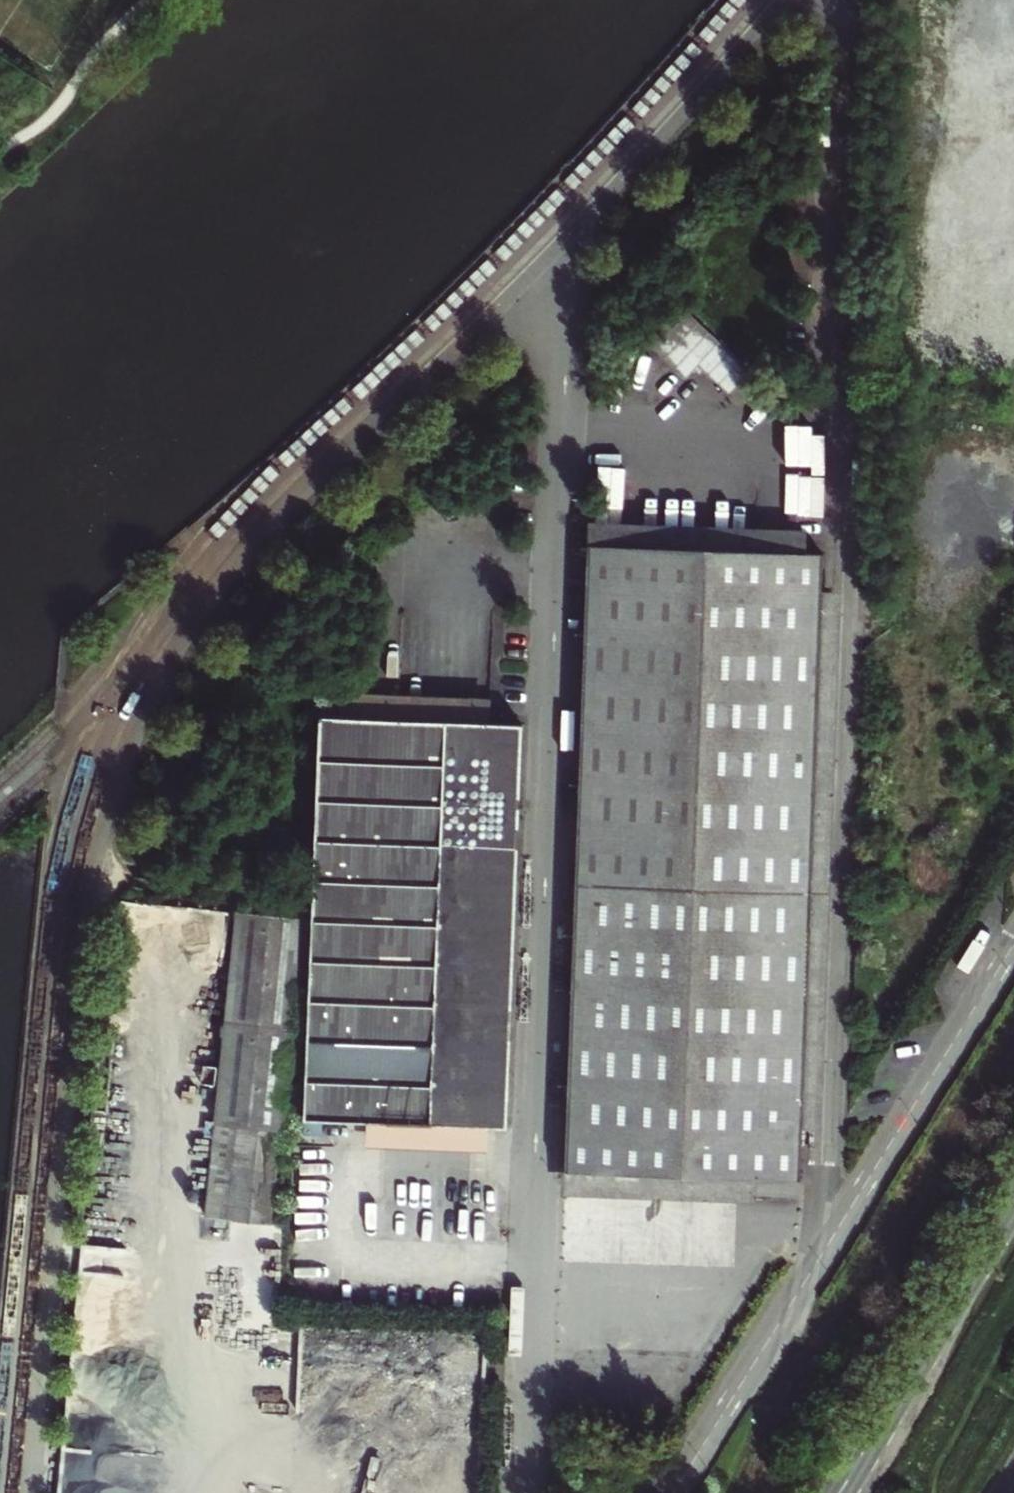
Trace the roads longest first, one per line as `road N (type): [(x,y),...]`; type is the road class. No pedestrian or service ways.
road 1 (primary): [(1013,1191),(836,1492)]

